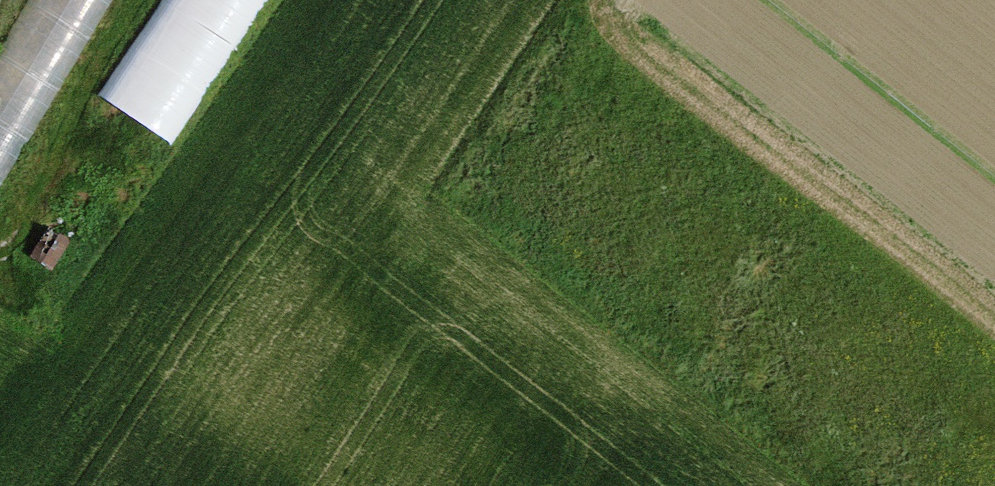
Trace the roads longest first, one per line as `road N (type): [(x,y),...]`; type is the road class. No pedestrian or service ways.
road 1 (track): [(839,485),(462,186),(591,0)]
road 2 (track): [(4,259),(131,0)]

